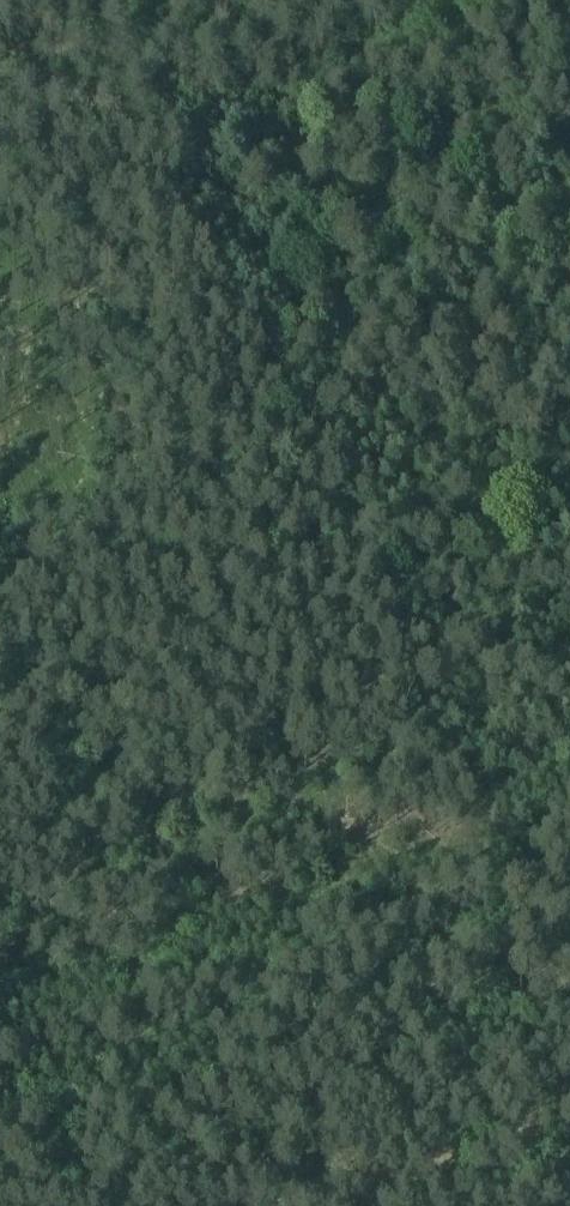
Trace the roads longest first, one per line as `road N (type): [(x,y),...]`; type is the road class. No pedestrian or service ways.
road 1 (track): [(277,1205),(569,1101)]
road 2 (track): [(219,0),(0,68)]

